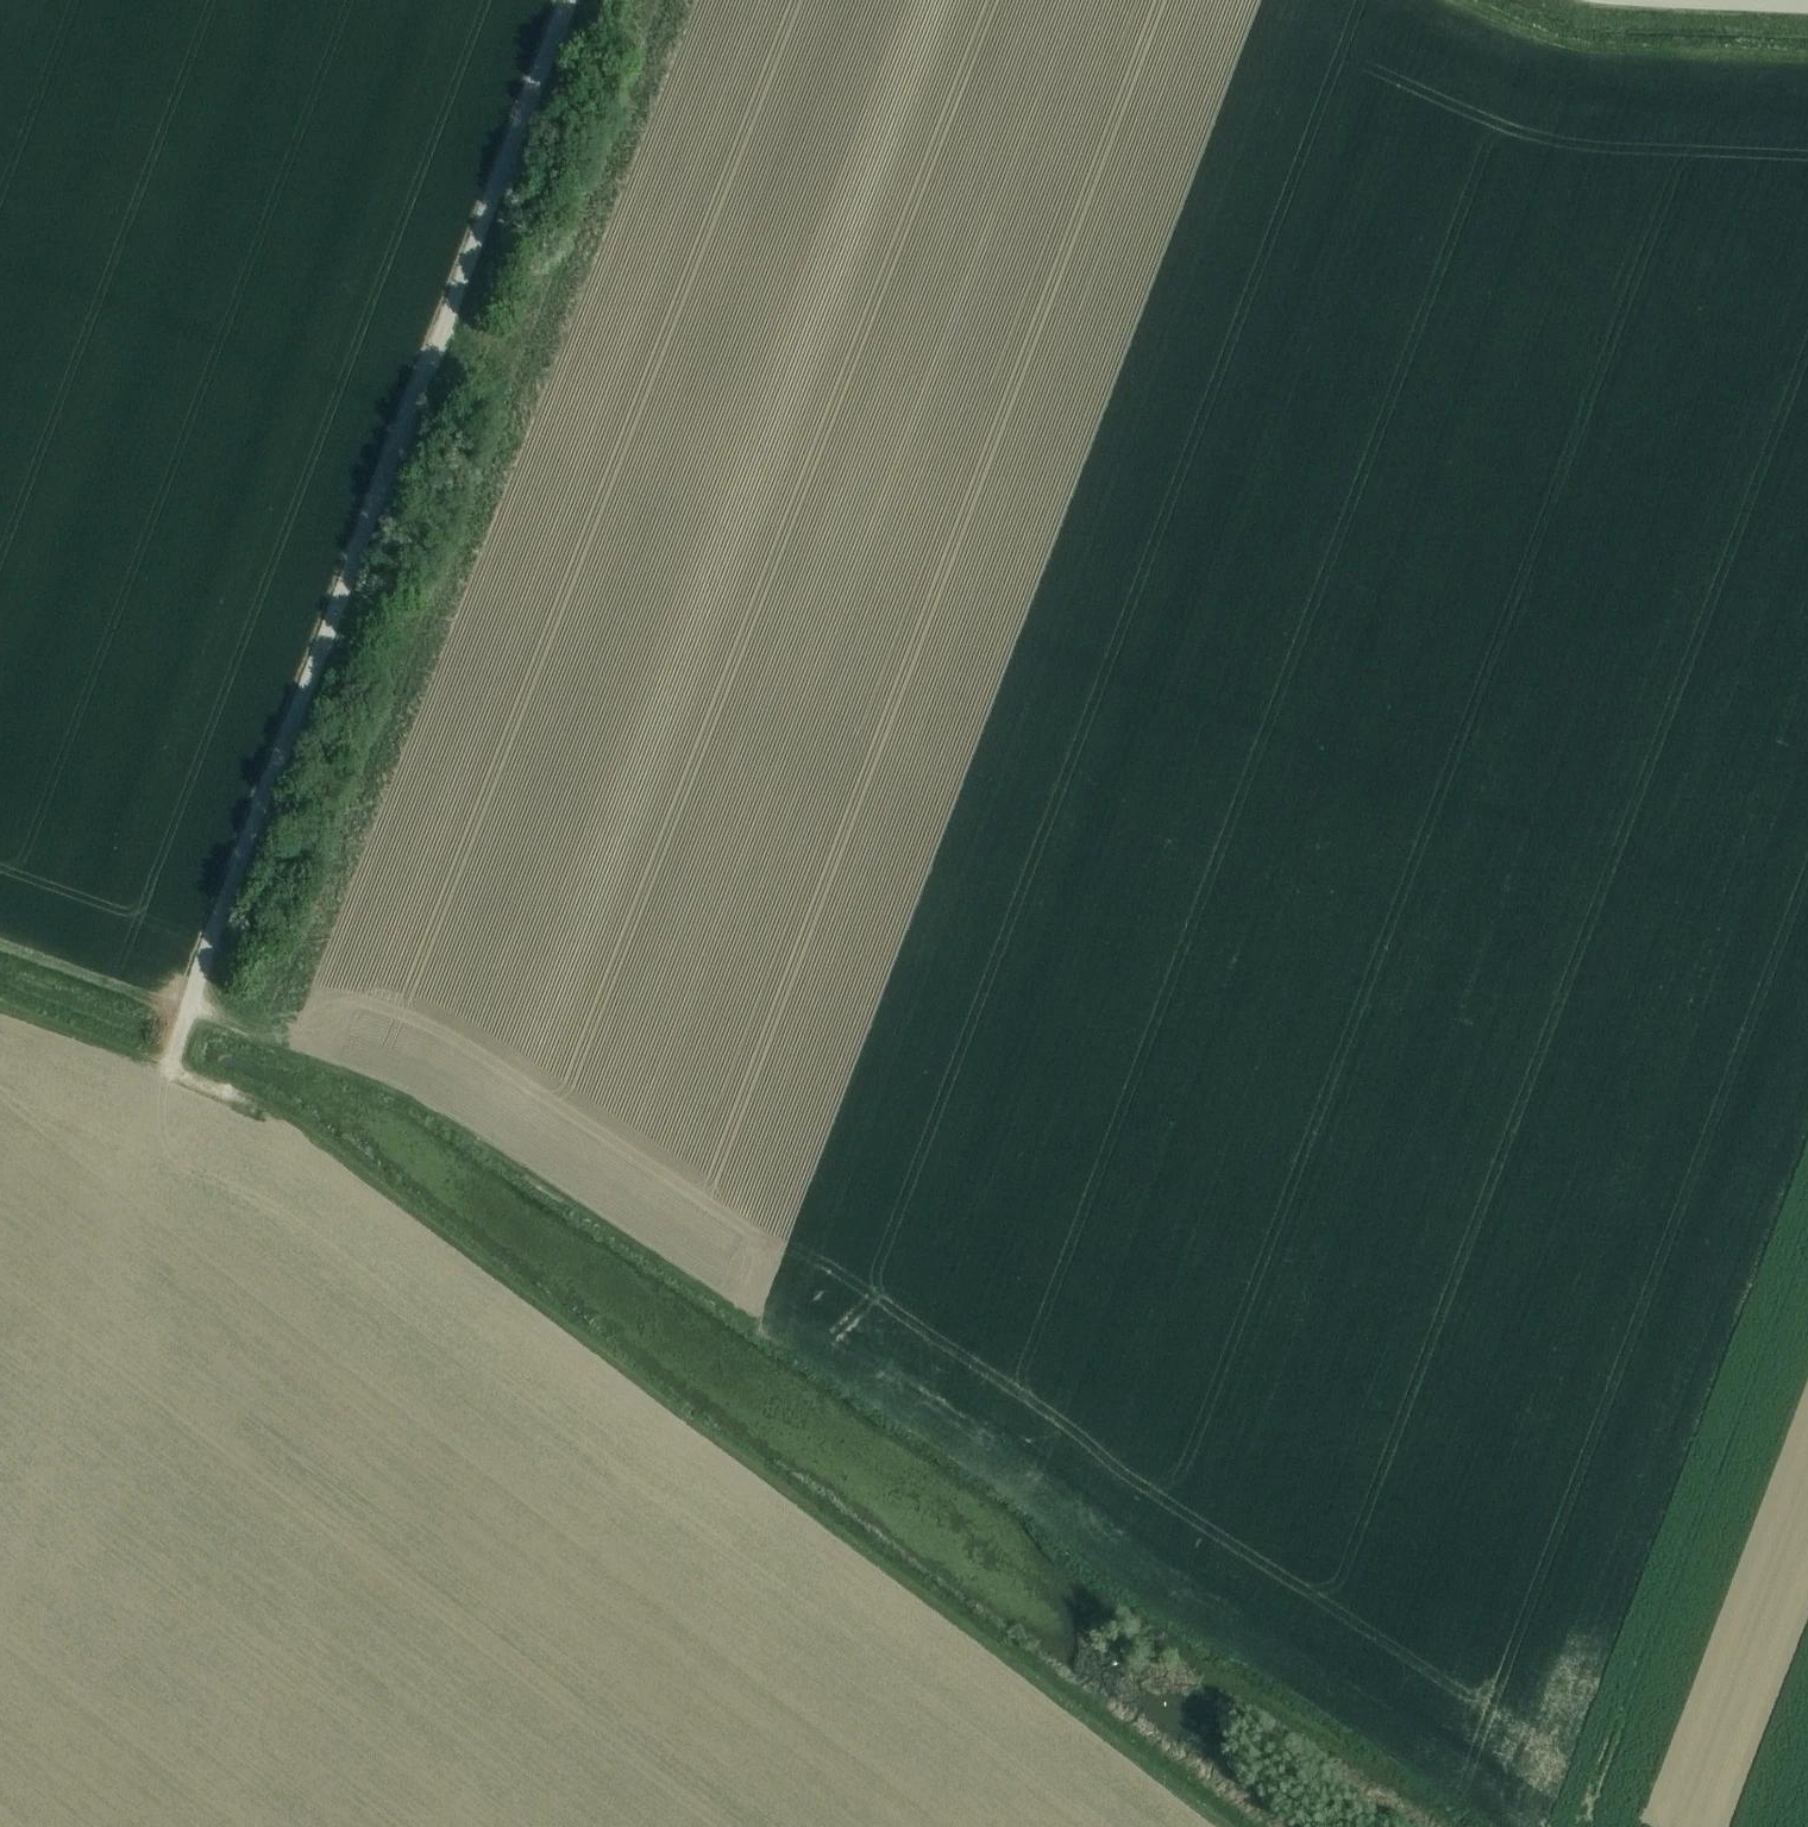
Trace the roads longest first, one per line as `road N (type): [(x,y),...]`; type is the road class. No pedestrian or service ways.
road 1 (track): [(168,1077),(567,0)]
road 2 (unclassified): [(1807,7),(1603,0)]

